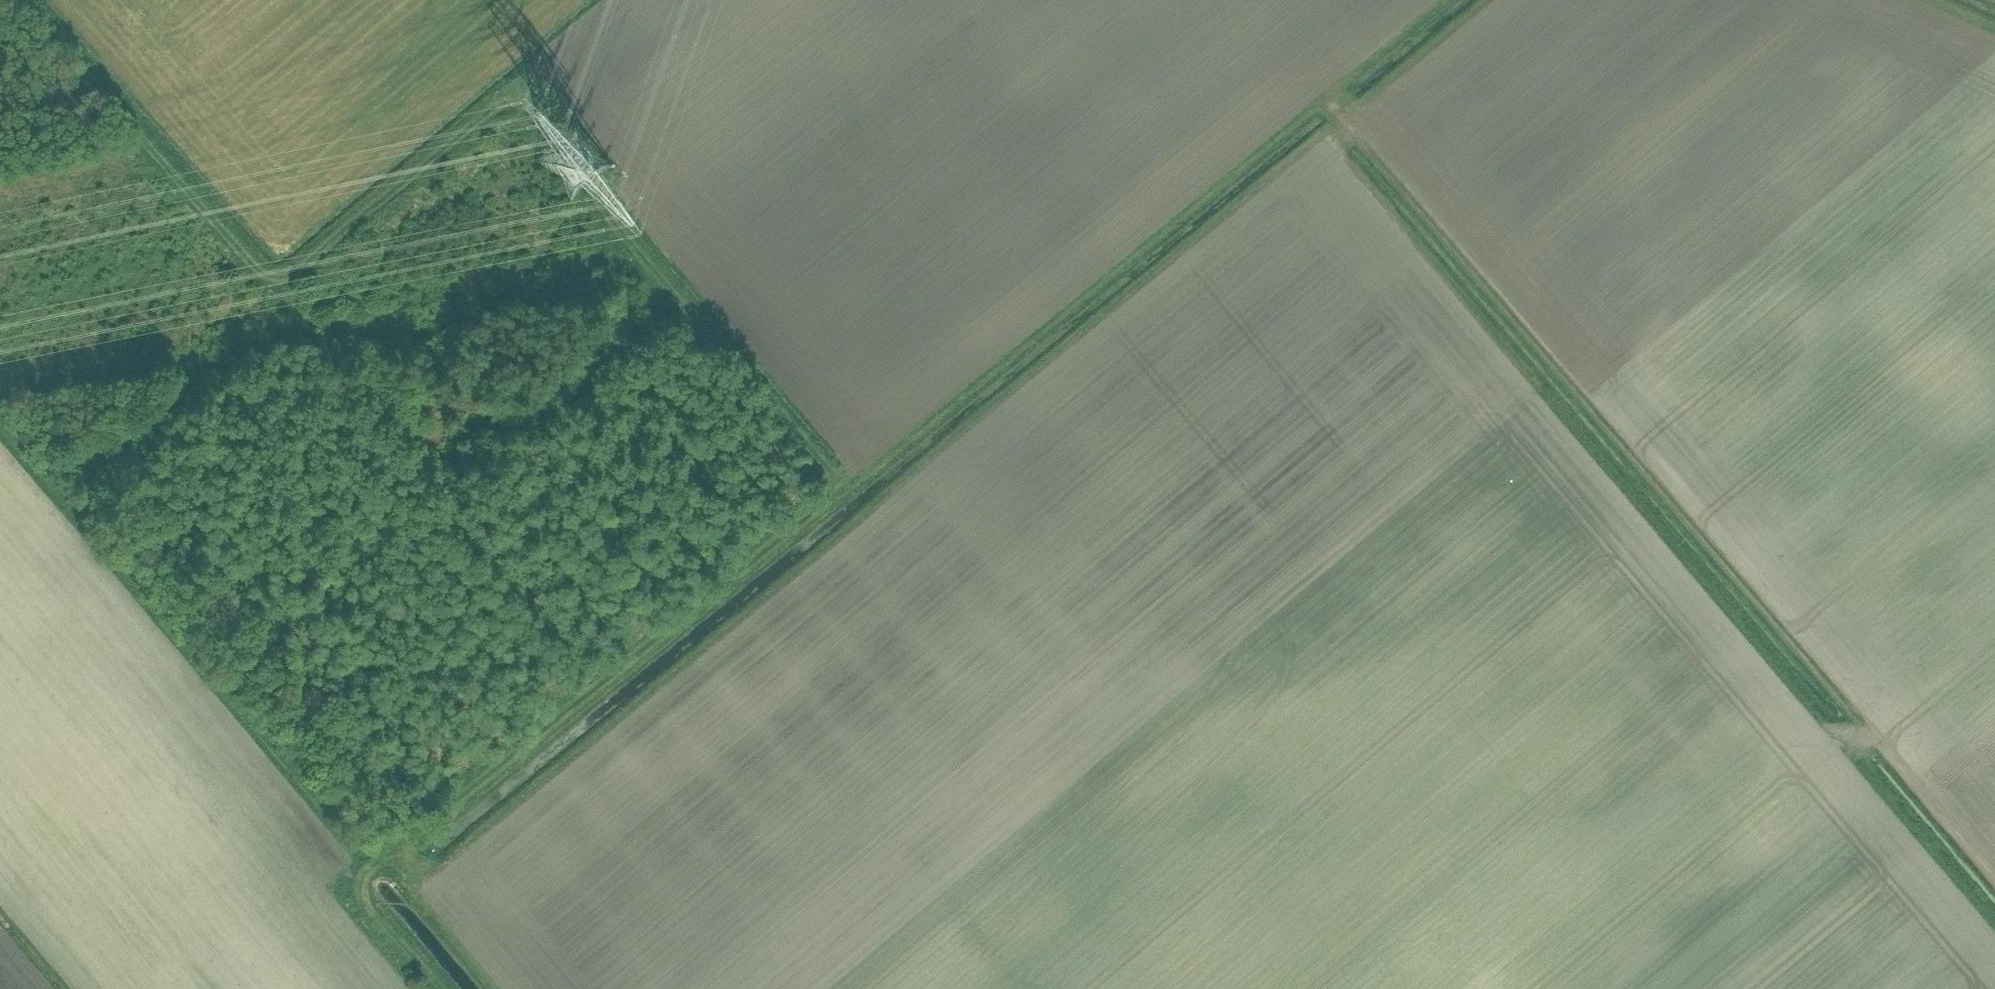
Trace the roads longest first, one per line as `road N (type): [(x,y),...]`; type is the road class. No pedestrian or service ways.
road 1 (track): [(442,988),(356,889),(837,511),(1436,0)]
road 2 (track): [(1327,93),(1994,881)]

